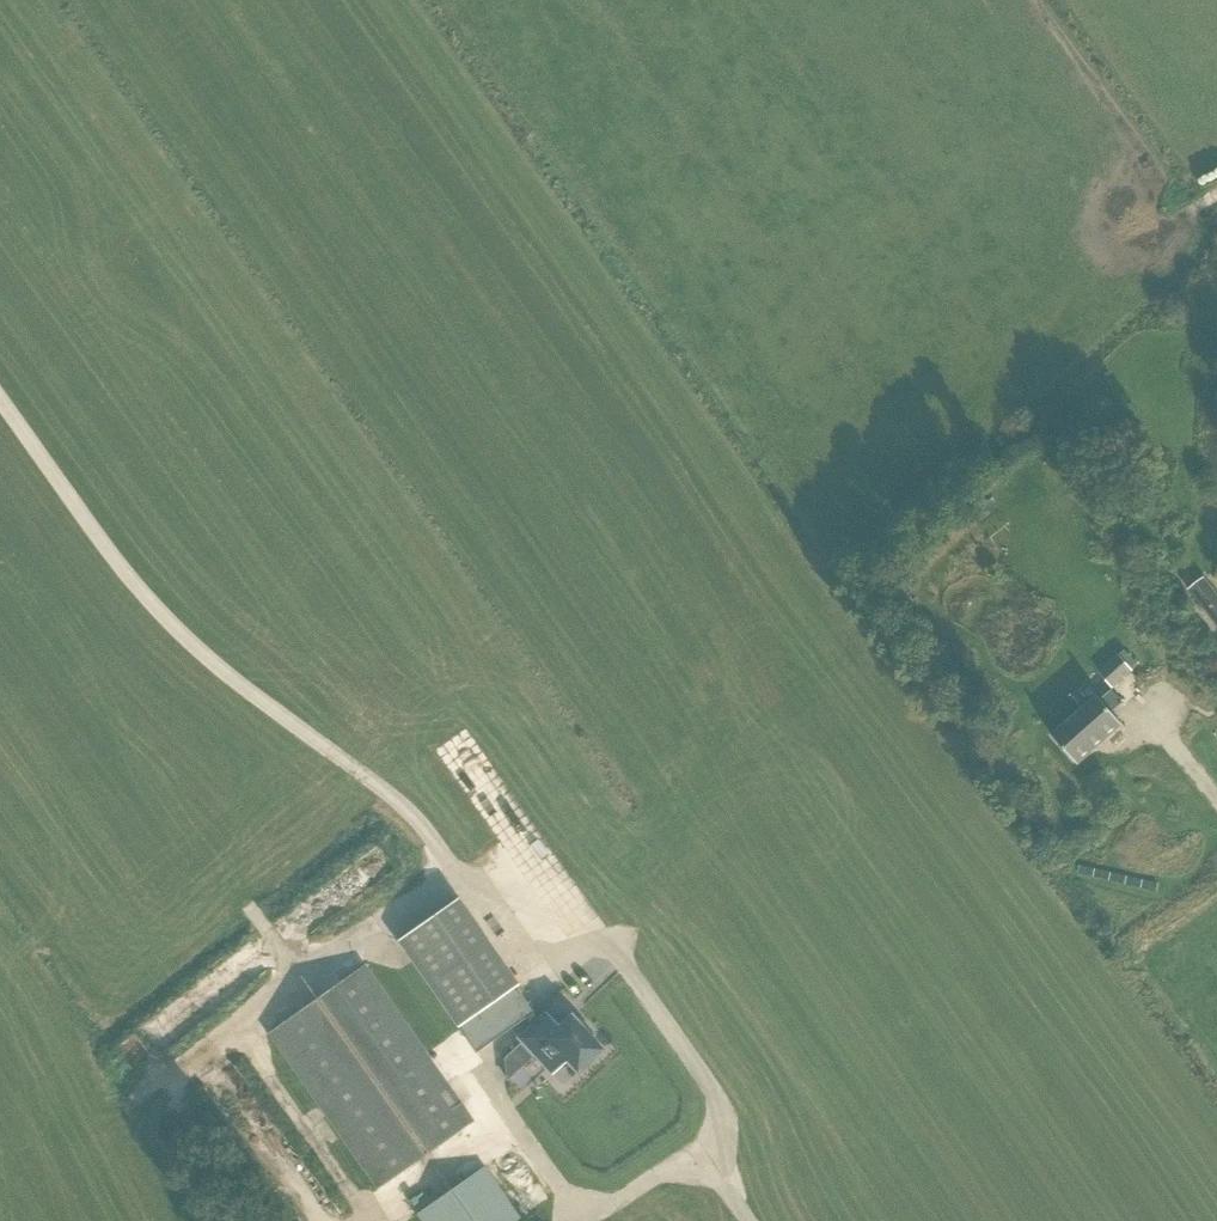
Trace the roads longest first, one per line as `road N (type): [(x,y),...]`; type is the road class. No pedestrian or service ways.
road 1 (track): [(717,1177),(719,1099),(621,957),(756,546),(756,516),(397,0)]
road 2 (track): [(213,1220),(137,1115),(159,1078),(452,871),(475,873),(536,953),(621,957)]
road 3 (track): [(0,380),(169,612),(225,672),(358,769),(452,871)]

